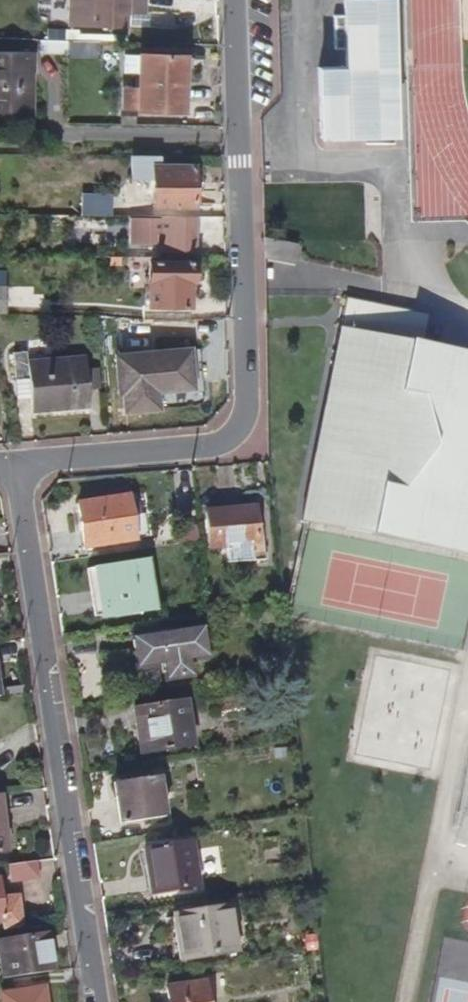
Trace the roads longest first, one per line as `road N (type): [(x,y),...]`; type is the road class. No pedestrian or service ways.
road 1 (residential): [(231,0),(242,410),(232,432),(213,447),(13,464)]
road 2 (residential): [(13,464),(94,1001)]
road 3 (track): [(407,1001),(467,703)]
road 4 (track): [(345,287),(467,312)]

